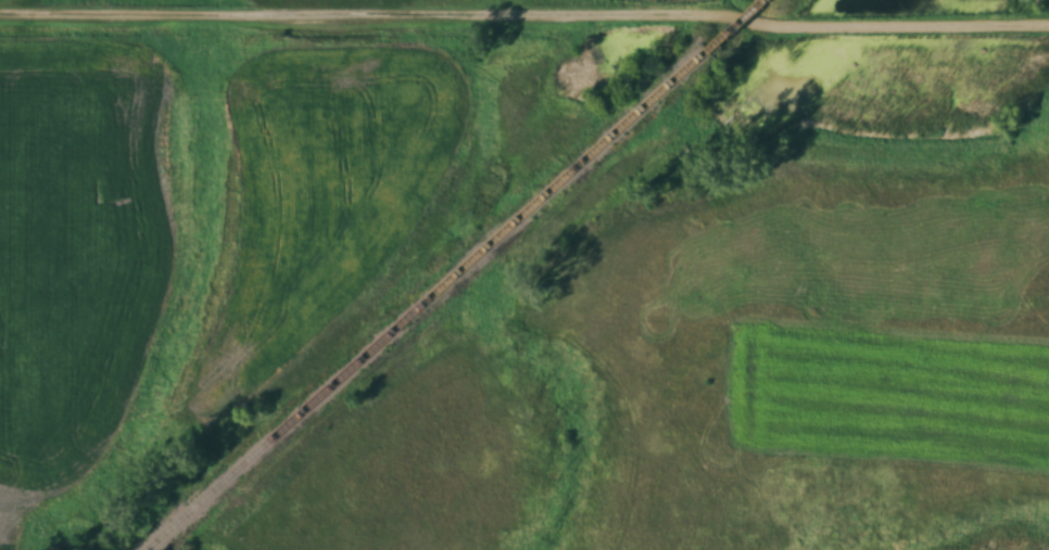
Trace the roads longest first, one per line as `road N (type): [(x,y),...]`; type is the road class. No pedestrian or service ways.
road 1 (residential): [(1048,24),(775,23),(717,10),(0,11)]

